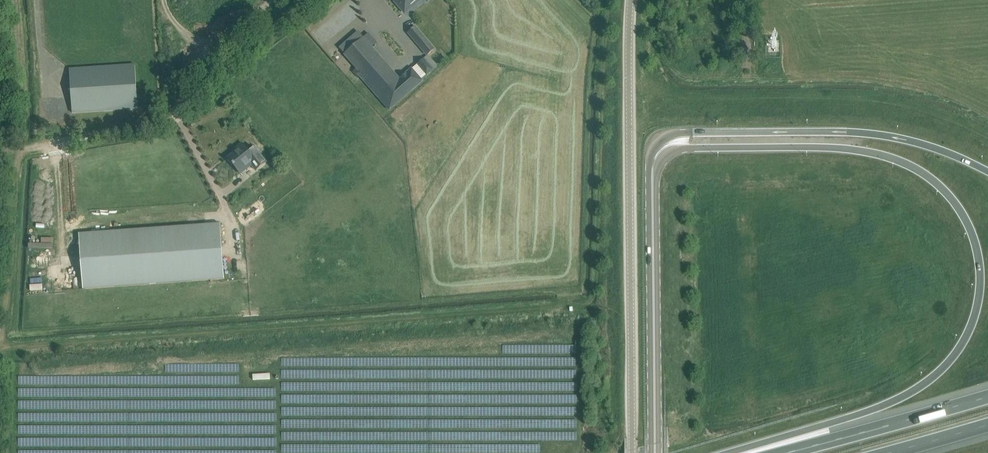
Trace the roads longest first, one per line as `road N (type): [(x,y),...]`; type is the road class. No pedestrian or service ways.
road 1 (motorway): [(652,177),(662,156),(682,149),(870,152),(940,187),(974,238),(977,311),(960,349),(934,377),(880,407),(730,452)]
road 2 (unclassified): [(632,452),(631,0)]
road 3 (motorway): [(987,171),(885,136),(683,132),(655,146),(652,177)]
road 4 (unclassified): [(307,0),(190,104),(152,126),(59,141)]
road 5 (secondary): [(655,452),(652,177)]
road 6 (motorway): [(987,397),(784,452)]

